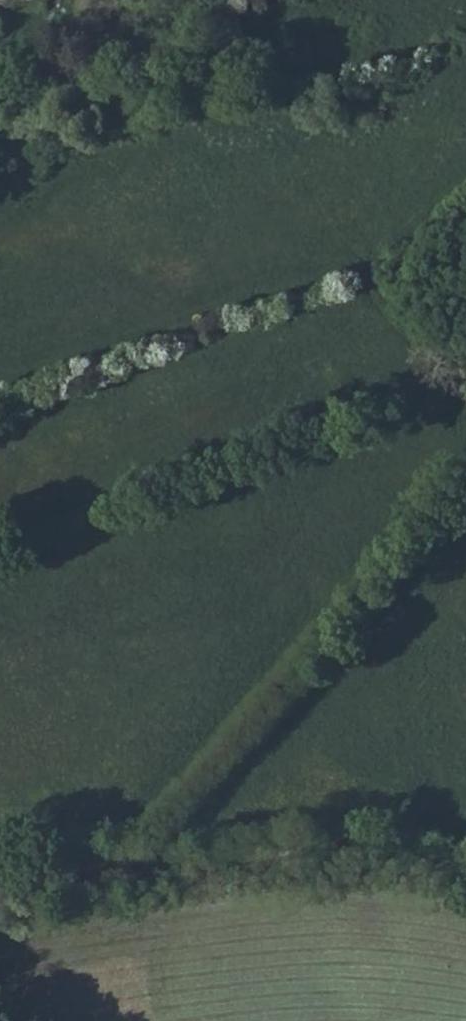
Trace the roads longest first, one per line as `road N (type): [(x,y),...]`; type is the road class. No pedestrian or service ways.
road 1 (track): [(465,863),(234,859),(0,876)]

